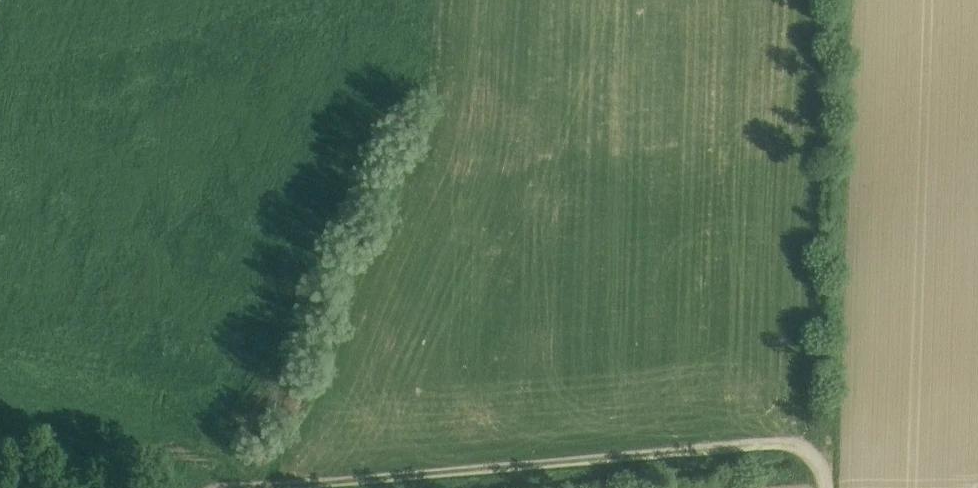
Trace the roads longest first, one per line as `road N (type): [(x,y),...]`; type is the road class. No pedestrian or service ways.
road 1 (track): [(249,487),(780,441),(829,458),(827,487)]

